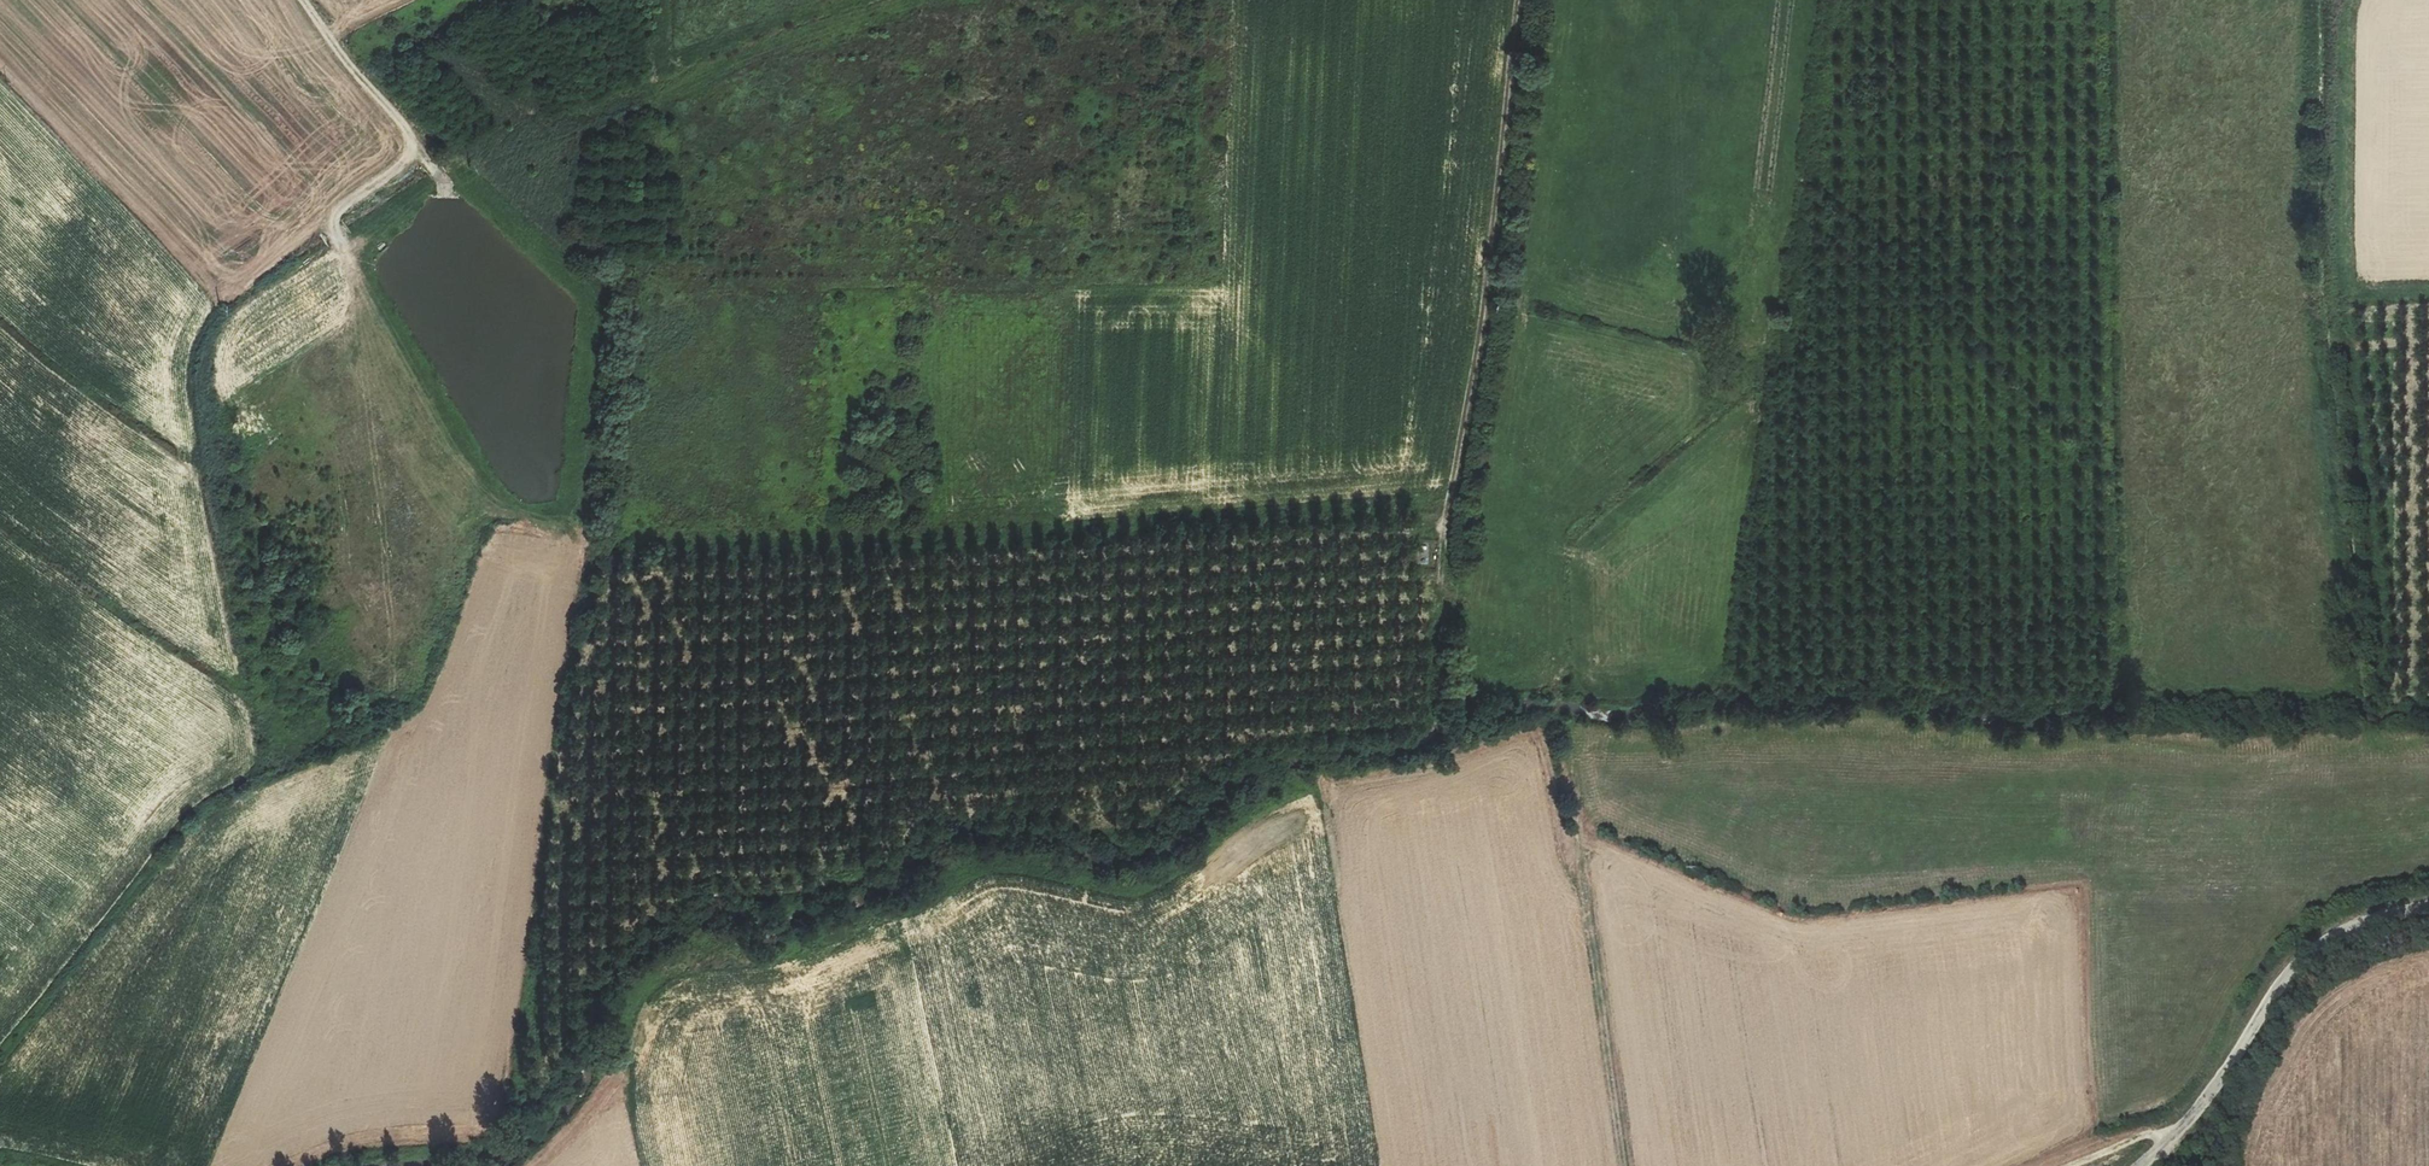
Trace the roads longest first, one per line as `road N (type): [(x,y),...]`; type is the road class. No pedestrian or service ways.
road 1 (track): [(1426,704),(1517,0)]
road 2 (unclassified): [(2140,1165),(2188,1121),(2281,983),(2318,946),(2365,922),(2428,907)]
road 3 (track): [(352,274),(334,222),(405,161),(414,143),(304,0)]
road 4 (track): [(1579,844),(1622,1165)]

